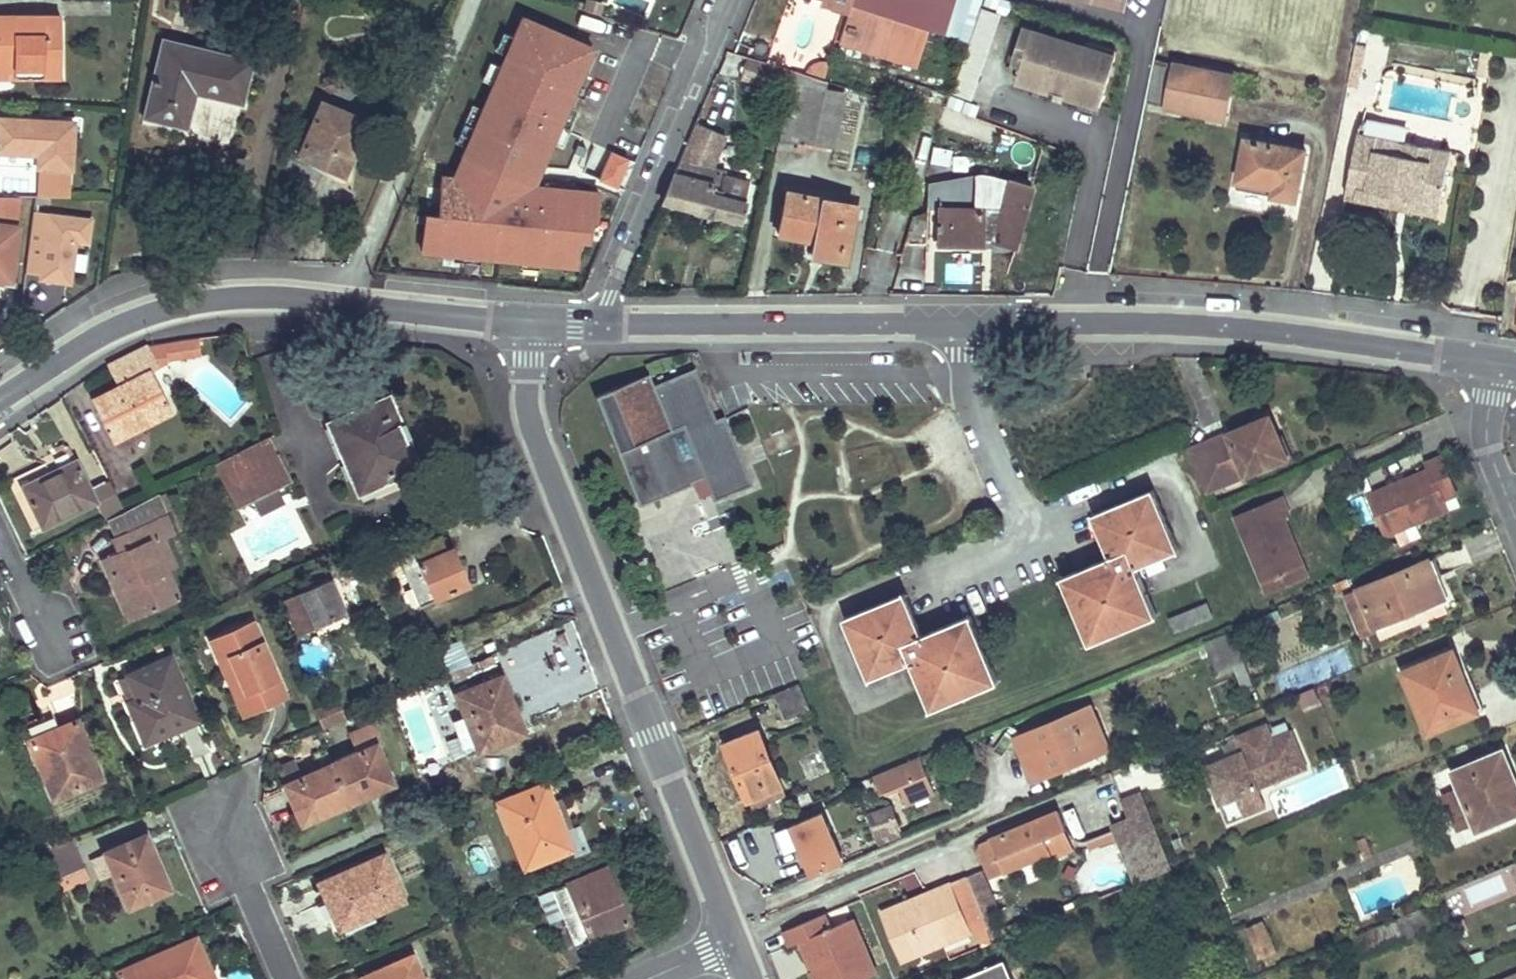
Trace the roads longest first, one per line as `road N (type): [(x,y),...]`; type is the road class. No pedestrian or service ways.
road 1 (tertiary): [(606,320),(1248,330),(1484,361)]
road 2 (residential): [(530,318),(531,417),(736,943)]
road 3 (tertiary): [(0,400),(114,328),(191,303),(308,296),(530,318)]
road 4 (residential): [(606,320),(607,300),(728,0)]
road 5 (residential): [(1484,361),(1496,468),(1515,513)]

